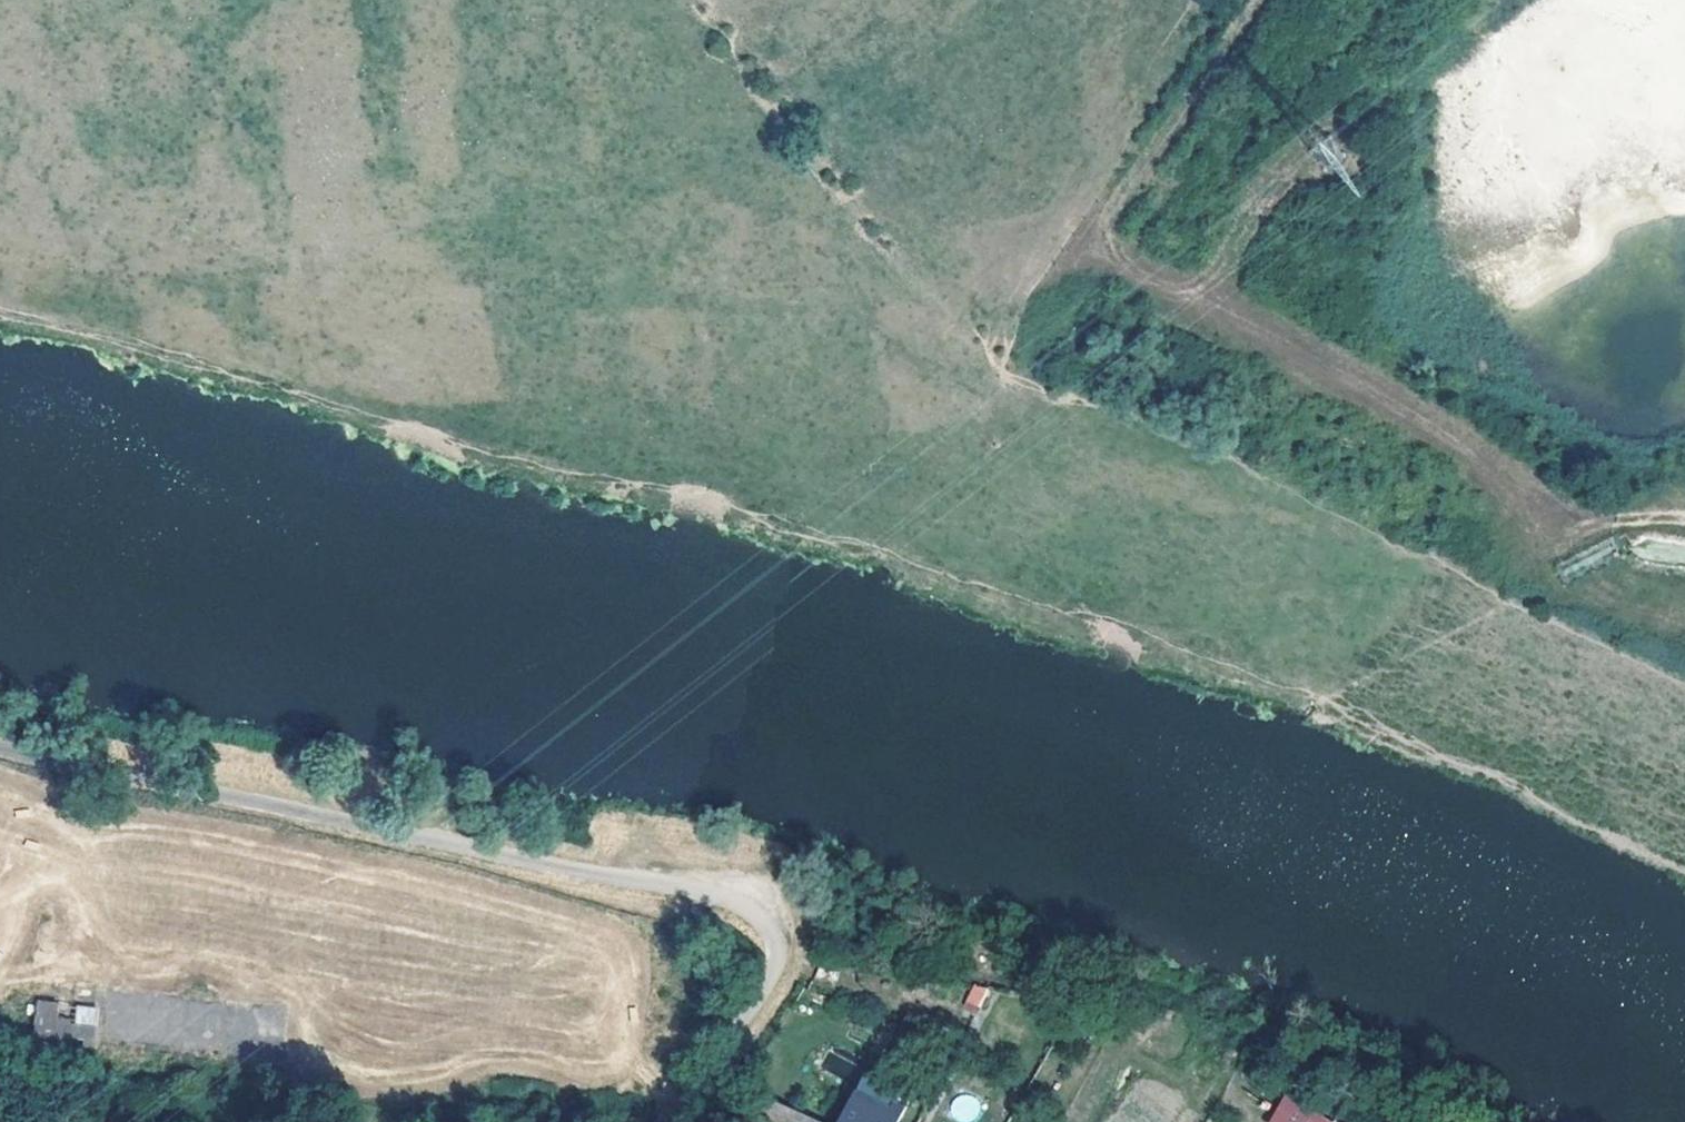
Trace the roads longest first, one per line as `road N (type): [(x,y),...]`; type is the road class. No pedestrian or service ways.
road 1 (unclassified): [(0,751),(592,878),(725,897),(781,945),(764,1001),(677,1121)]
road 2 (track): [(1265,0),(1077,255),(1226,311),(1559,506),(1599,517),(1684,518)]

